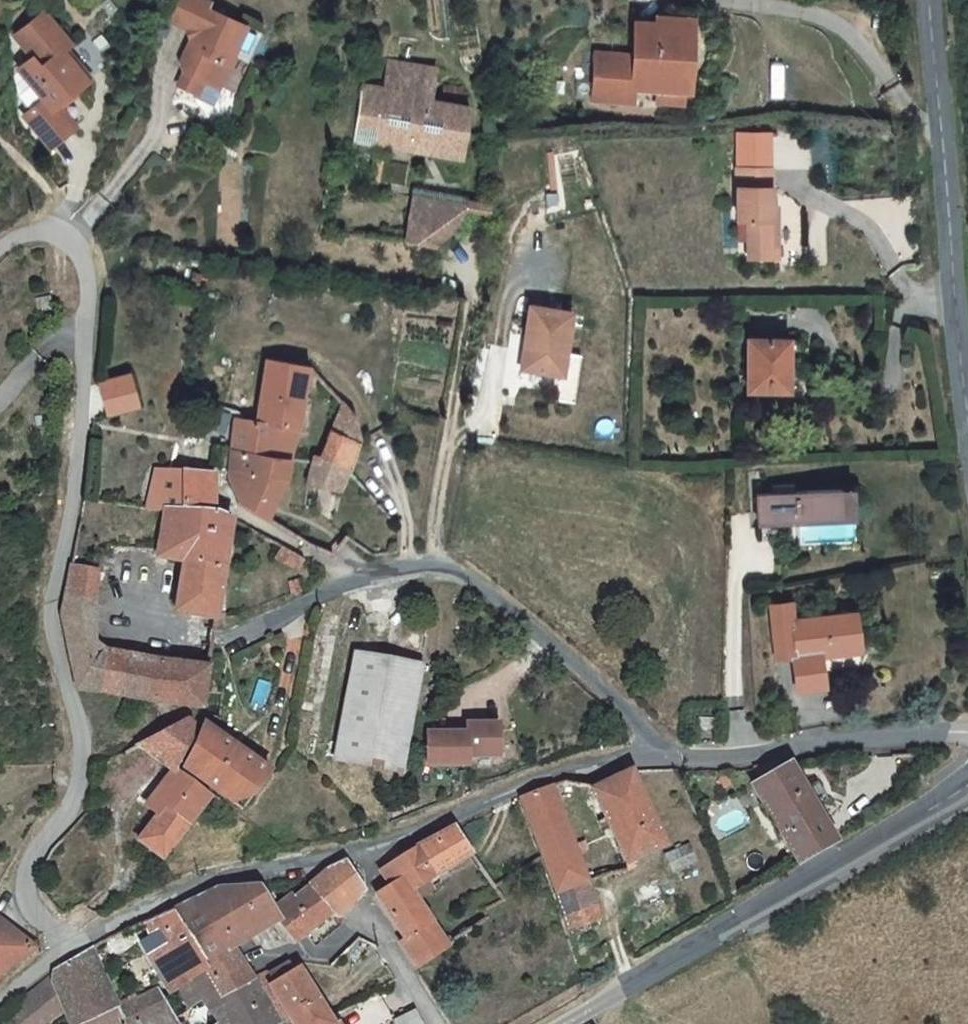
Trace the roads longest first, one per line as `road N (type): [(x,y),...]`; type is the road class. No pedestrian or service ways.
road 1 (residential): [(0,245),(30,230),(60,233),(80,249),(89,279),(75,494),(49,600),(81,762),(76,797),(26,870),(30,903),(64,949)]
road 2 (residential): [(233,639),(365,575),(436,565),(460,572),(632,716),(661,757)]
road 3 (tertiary): [(563,1023),(967,784)]
road 4 (tertiary): [(967,432),(945,293),(935,0)]
road 5 (residential): [(360,852),(552,773),(661,757)]
road 6 (residential): [(64,949),(205,880),(360,852)]
road 7 (residential): [(661,757),(742,756),(967,730)]
road 8 (residential): [(438,1023),(373,915),(374,881),(360,852)]

